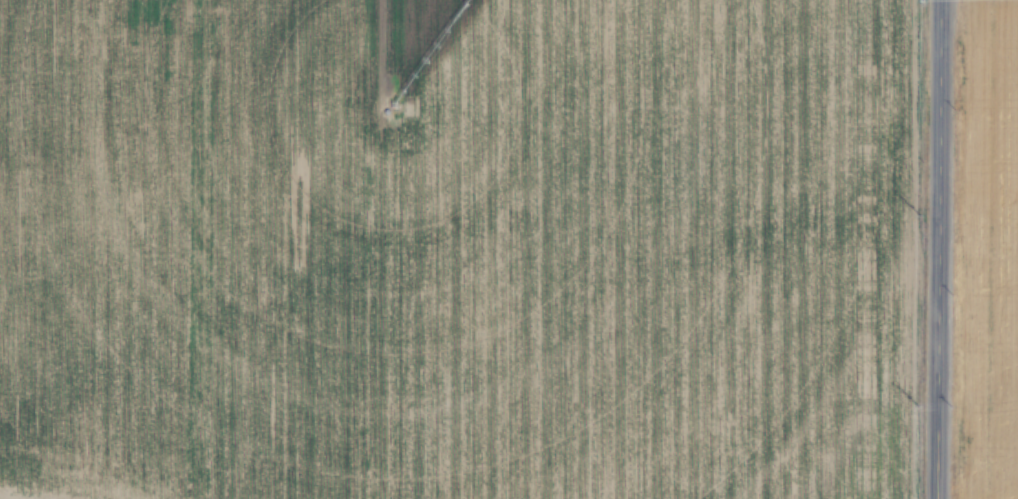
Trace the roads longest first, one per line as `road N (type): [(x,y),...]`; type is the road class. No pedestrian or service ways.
road 1 (tertiary): [(936,498),(938,0)]

